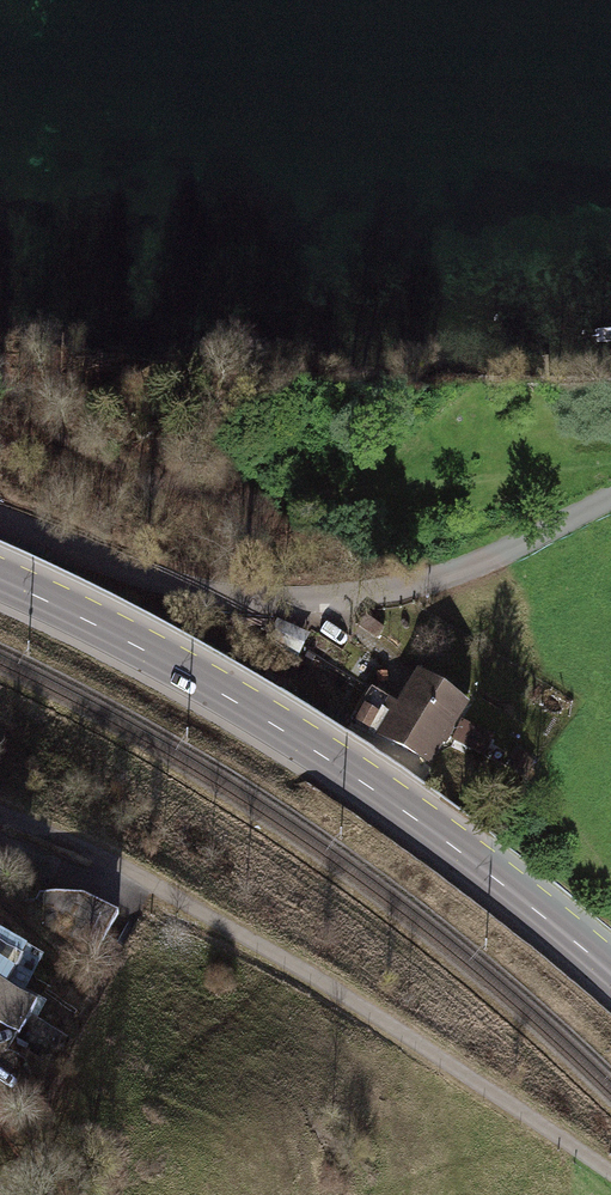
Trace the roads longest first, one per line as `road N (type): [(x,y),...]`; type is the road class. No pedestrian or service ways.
road 1 (primary): [(610,973),(493,875),(315,749),(0,581)]
road 2 (residential): [(0,810),(108,859),(313,974),(610,1173)]
road 3 (unclassified): [(610,495),(473,566),(334,605),(238,597),(0,511)]

